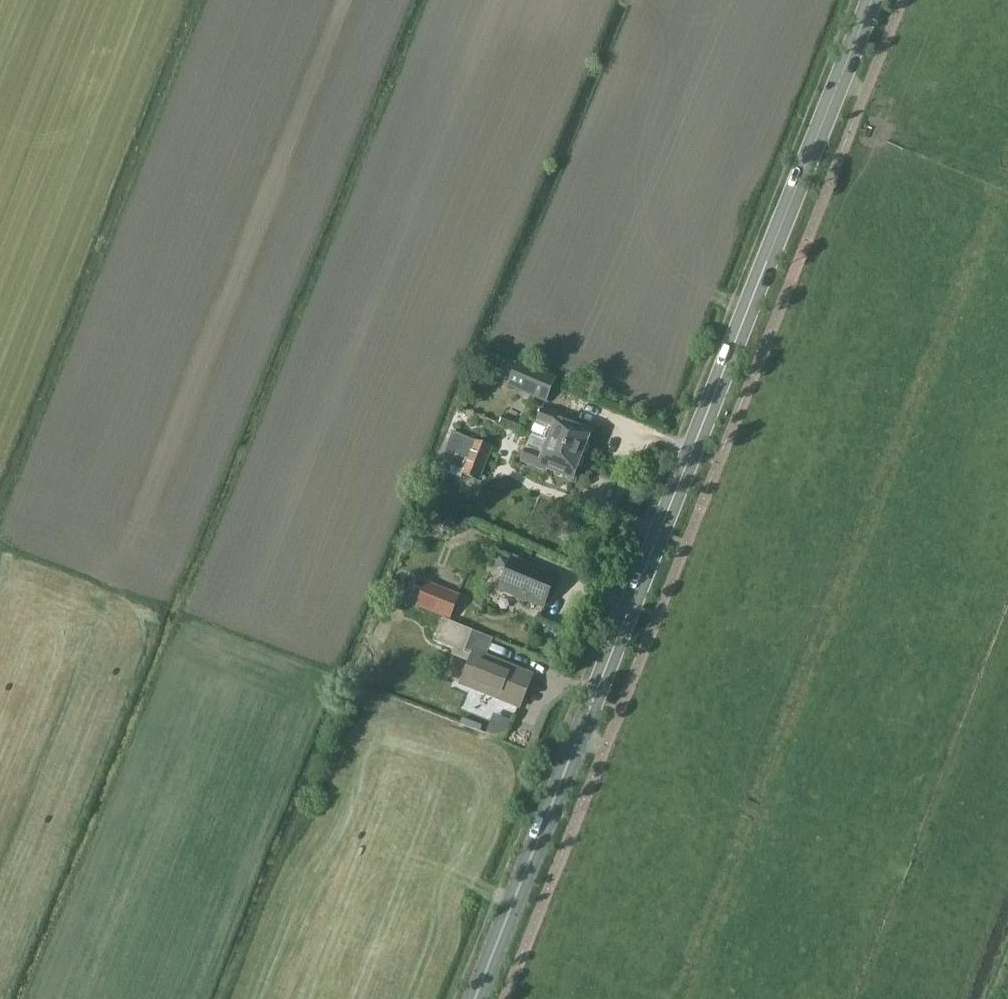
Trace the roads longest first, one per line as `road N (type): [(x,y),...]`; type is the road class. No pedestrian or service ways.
road 1 (secondary): [(476,998),(873,0)]
road 2 (track): [(372,998),(437,886),(462,882),(515,900)]

